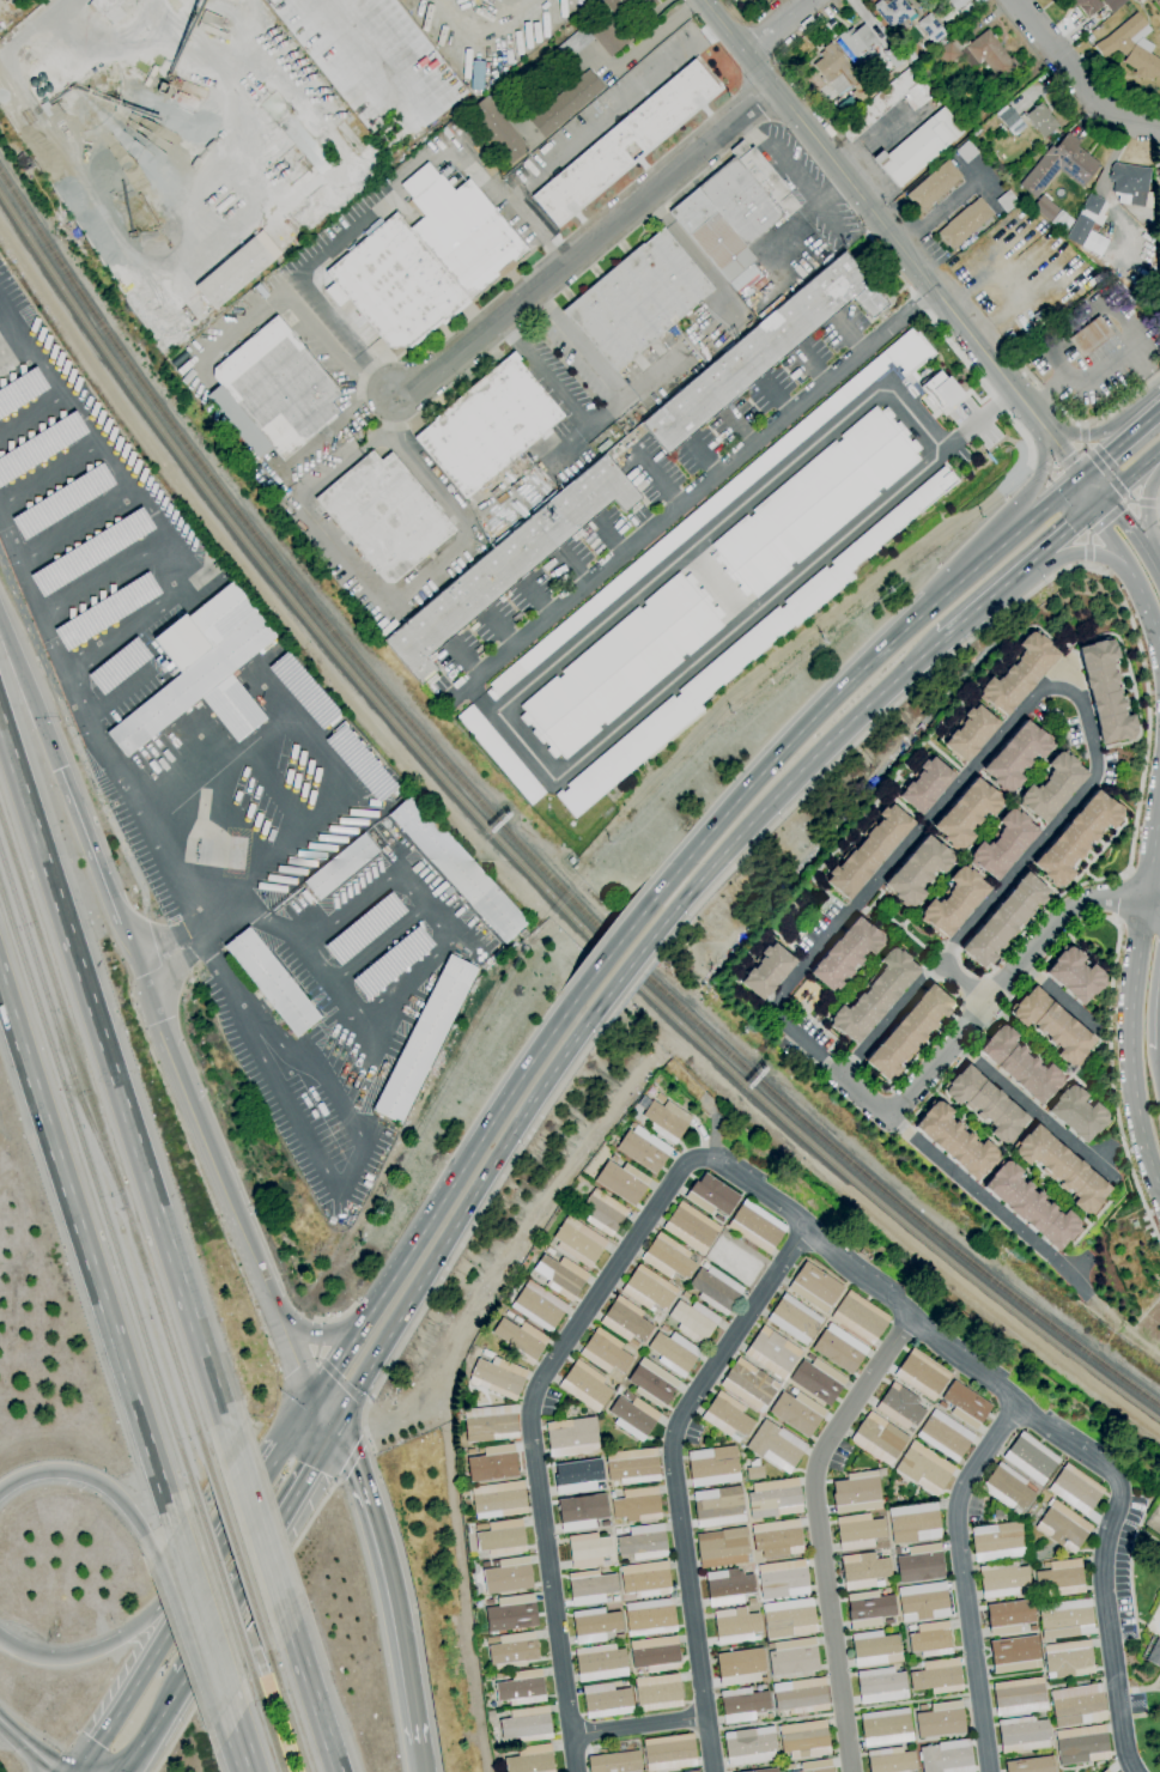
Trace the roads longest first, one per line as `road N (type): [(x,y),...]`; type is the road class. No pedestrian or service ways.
road 1 (motorway): [(230,1439),(0,717)]
road 2 (residential): [(803,1226),(1015,1407),(1111,1475),(1117,1503),(1100,1564),(1120,1731),(1134,1771)]
road 3 (residential): [(574,1771),(530,1397),(679,1167),(707,1159)]
road 4 (primary): [(1082,483),(843,685),(628,928)]
road 5 (tertiary): [(705,0),(1097,499)]
road 6 (residential): [(712,1771),(673,1433),(803,1226)]
road 7 (motorway): [(0,982),(174,1529)]
road 8 (primary): [(334,1421),(530,1102),(615,983)]
road 9 (primary): [(597,966),(314,1395)]
road 10 (primary): [(334,1421),(314,1395),(268,1293),(156,1022),(145,975)]
road 11 (residential): [(910,1317),(826,1440),(813,1480),(850,1771)]
road 12 (residential): [(771,86),(437,377),(400,394)]
road 13 (primary): [(645,945),(759,811),(939,635)]
road 14 (residential): [(988,1771),(955,1509),(1015,1407)]
road 15 (motorway): [(283,1454),(181,1583),(121,1639),(49,1658),(0,1638)]
road 16 (residential): [(1159,899),(1080,905),(895,1116)]
road 17 (motorway): [(417,1746),(383,1548),(334,1421)]
road 18 (primary): [(183,1677),(334,1421)]
road 19 (secondary): [(1149,899),(1136,966),(1132,1062),(1159,1187)]
road 20 (motorway): [(145,975),(60,769)]
road 21 (primary): [(939,635),(1097,499)]
road 22 (motorway): [(0,1491),(42,1471),(86,1475),(120,1499),(154,1559)]
road 23 (residential): [(1015,0),(1095,98),(1147,122),(1159,119)]
road 24 (residential): [(959,1039),(1097,1172)]
road 25 (motorway): [(174,1529),(229,1700)]
road 26 (motorway): [(284,1610),(230,1439)]
road 27 (motorway): [(336,1771),(284,1610)]
road 28 (motorway): [(154,1559),(201,1688),(229,1700)]
road 29 (primary): [(286,1448),(200,1585)]
road 30 (motorway): [(60,769),(0,621)]
road 31 (primary): [(382,1288),(334,1334),(317,1335),(303,1331),(268,1293)]
road 32 (primary): [(200,1585),(124,1707)]
road 33 (residential): [(569,1734),(705,1716)]
road 34 (primary): [(1028,408),(1044,465),(1019,530)]
road 35 (primary): [(1147,427),(1083,436),(1028,408)]

